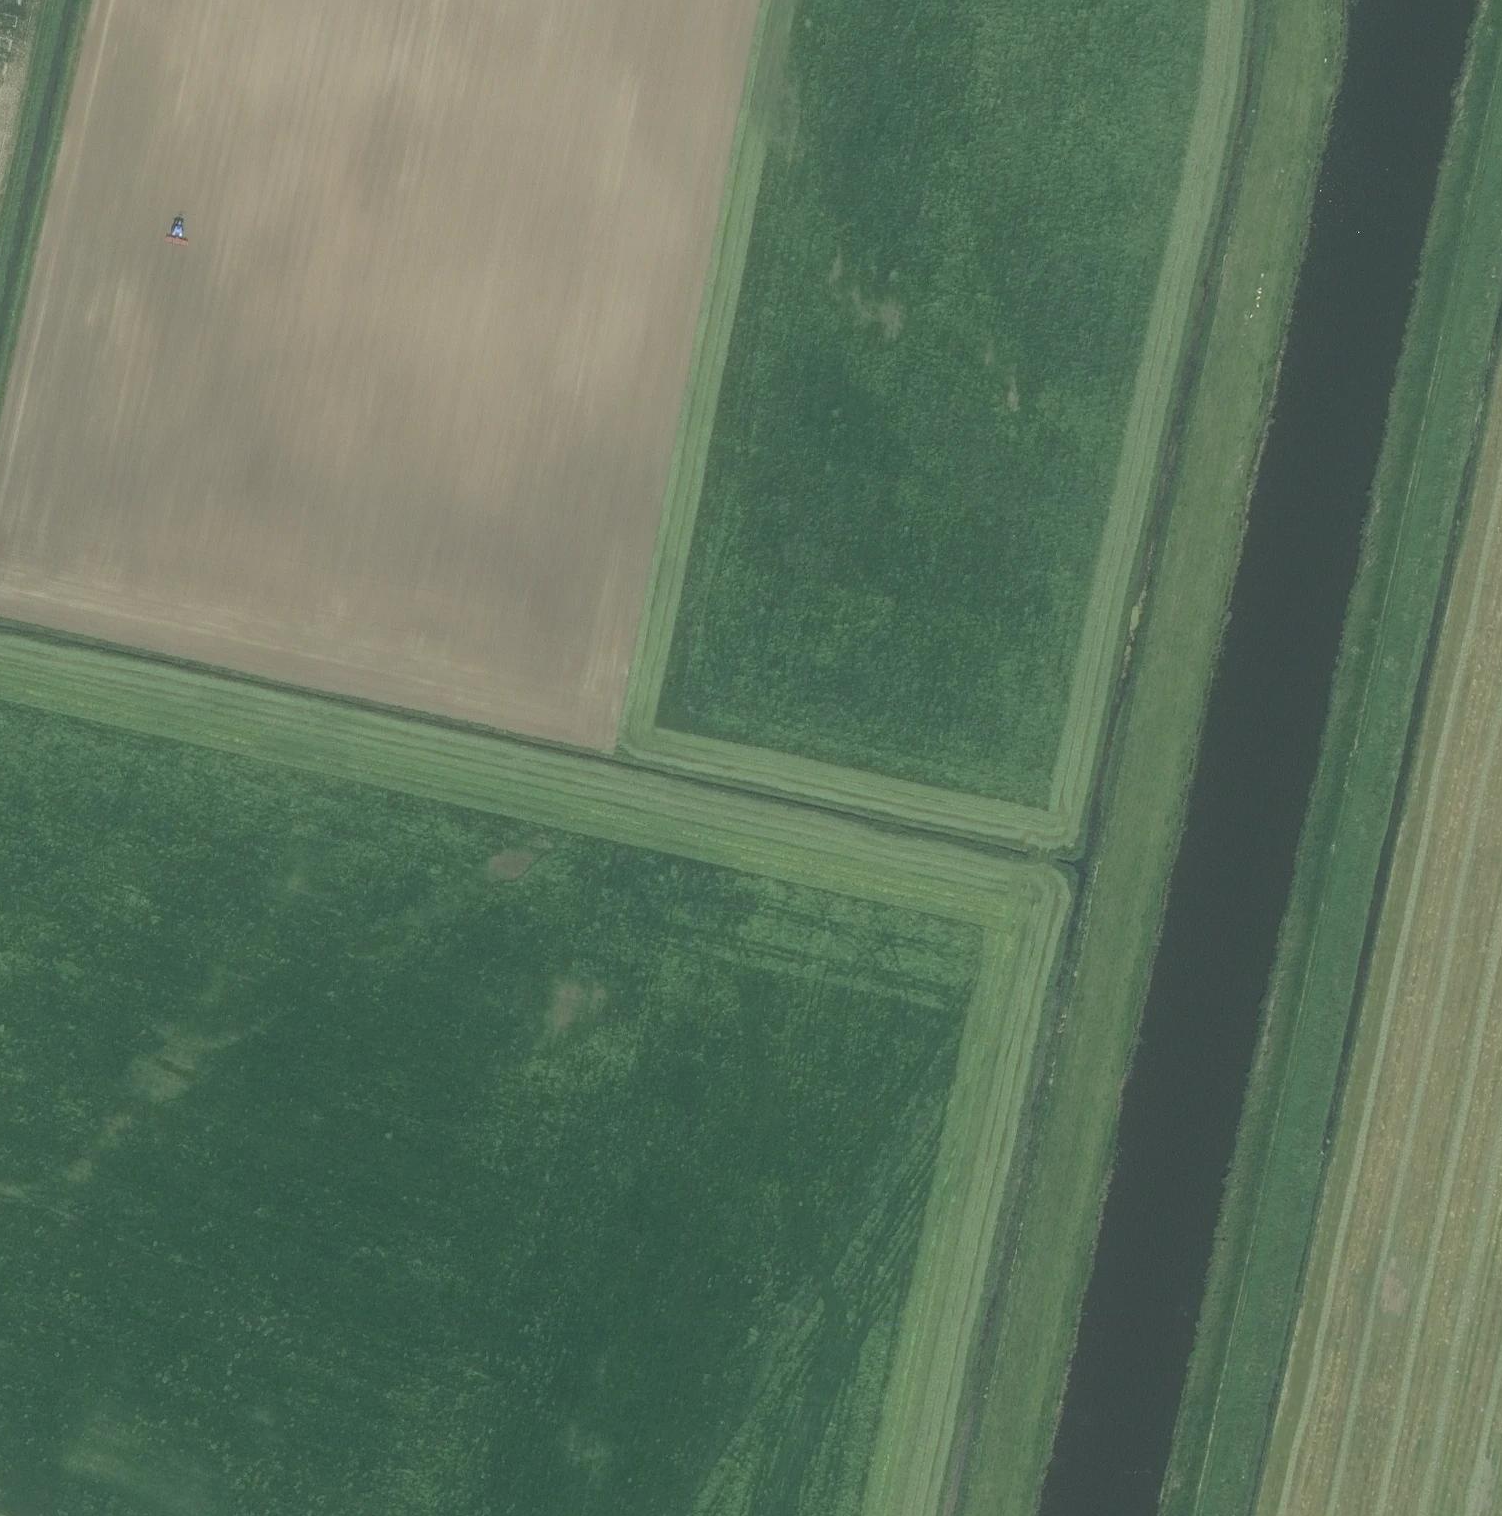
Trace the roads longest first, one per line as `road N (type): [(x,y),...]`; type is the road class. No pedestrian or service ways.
road 1 (track): [(1306,0),(1269,251),(1001,1515)]

